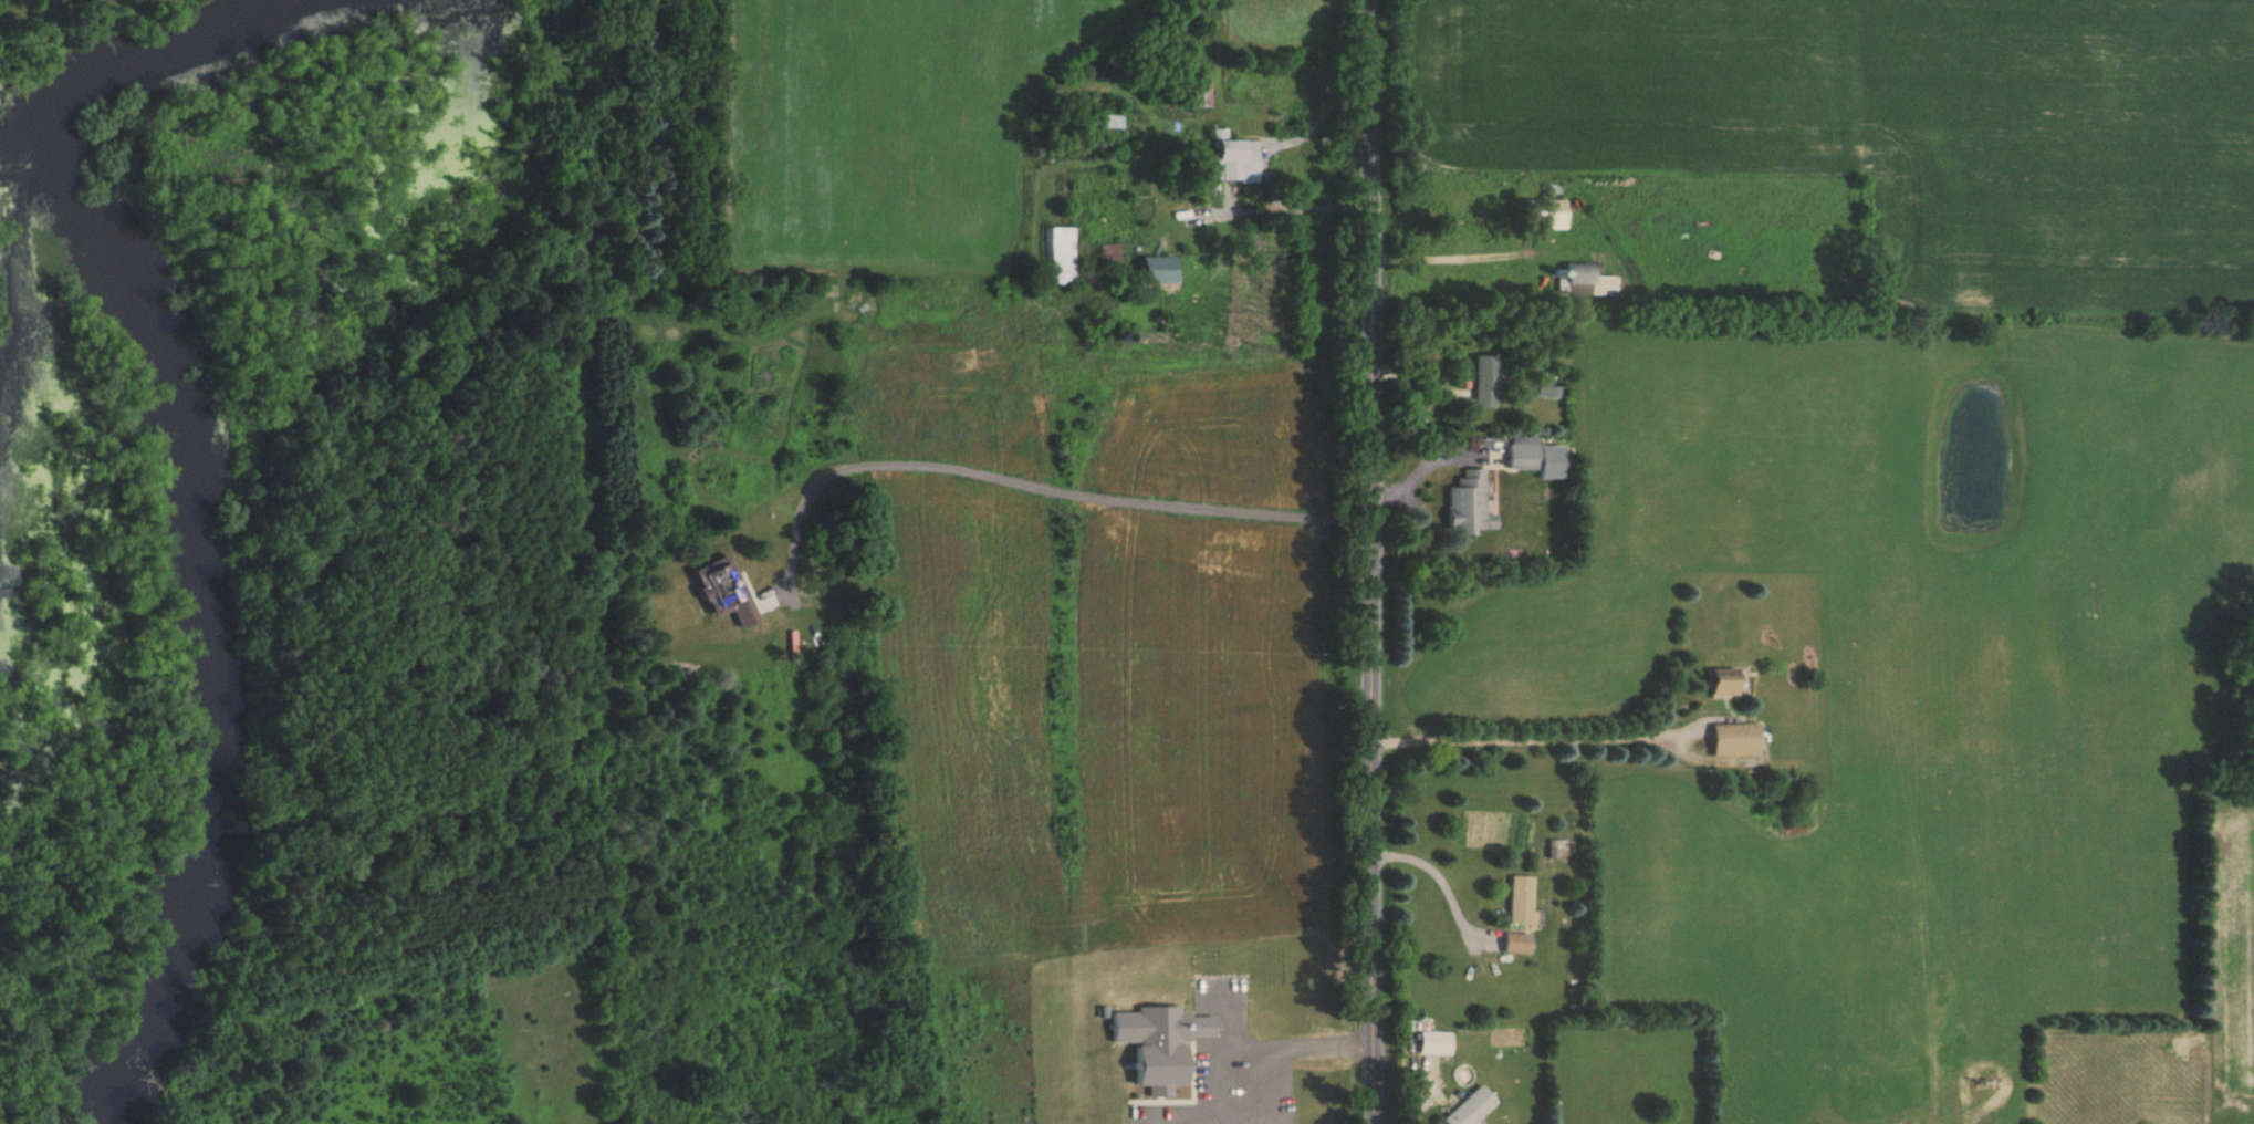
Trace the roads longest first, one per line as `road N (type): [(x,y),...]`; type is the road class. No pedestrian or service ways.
road 1 (tertiary): [(1377,0),(1380,1123)]

